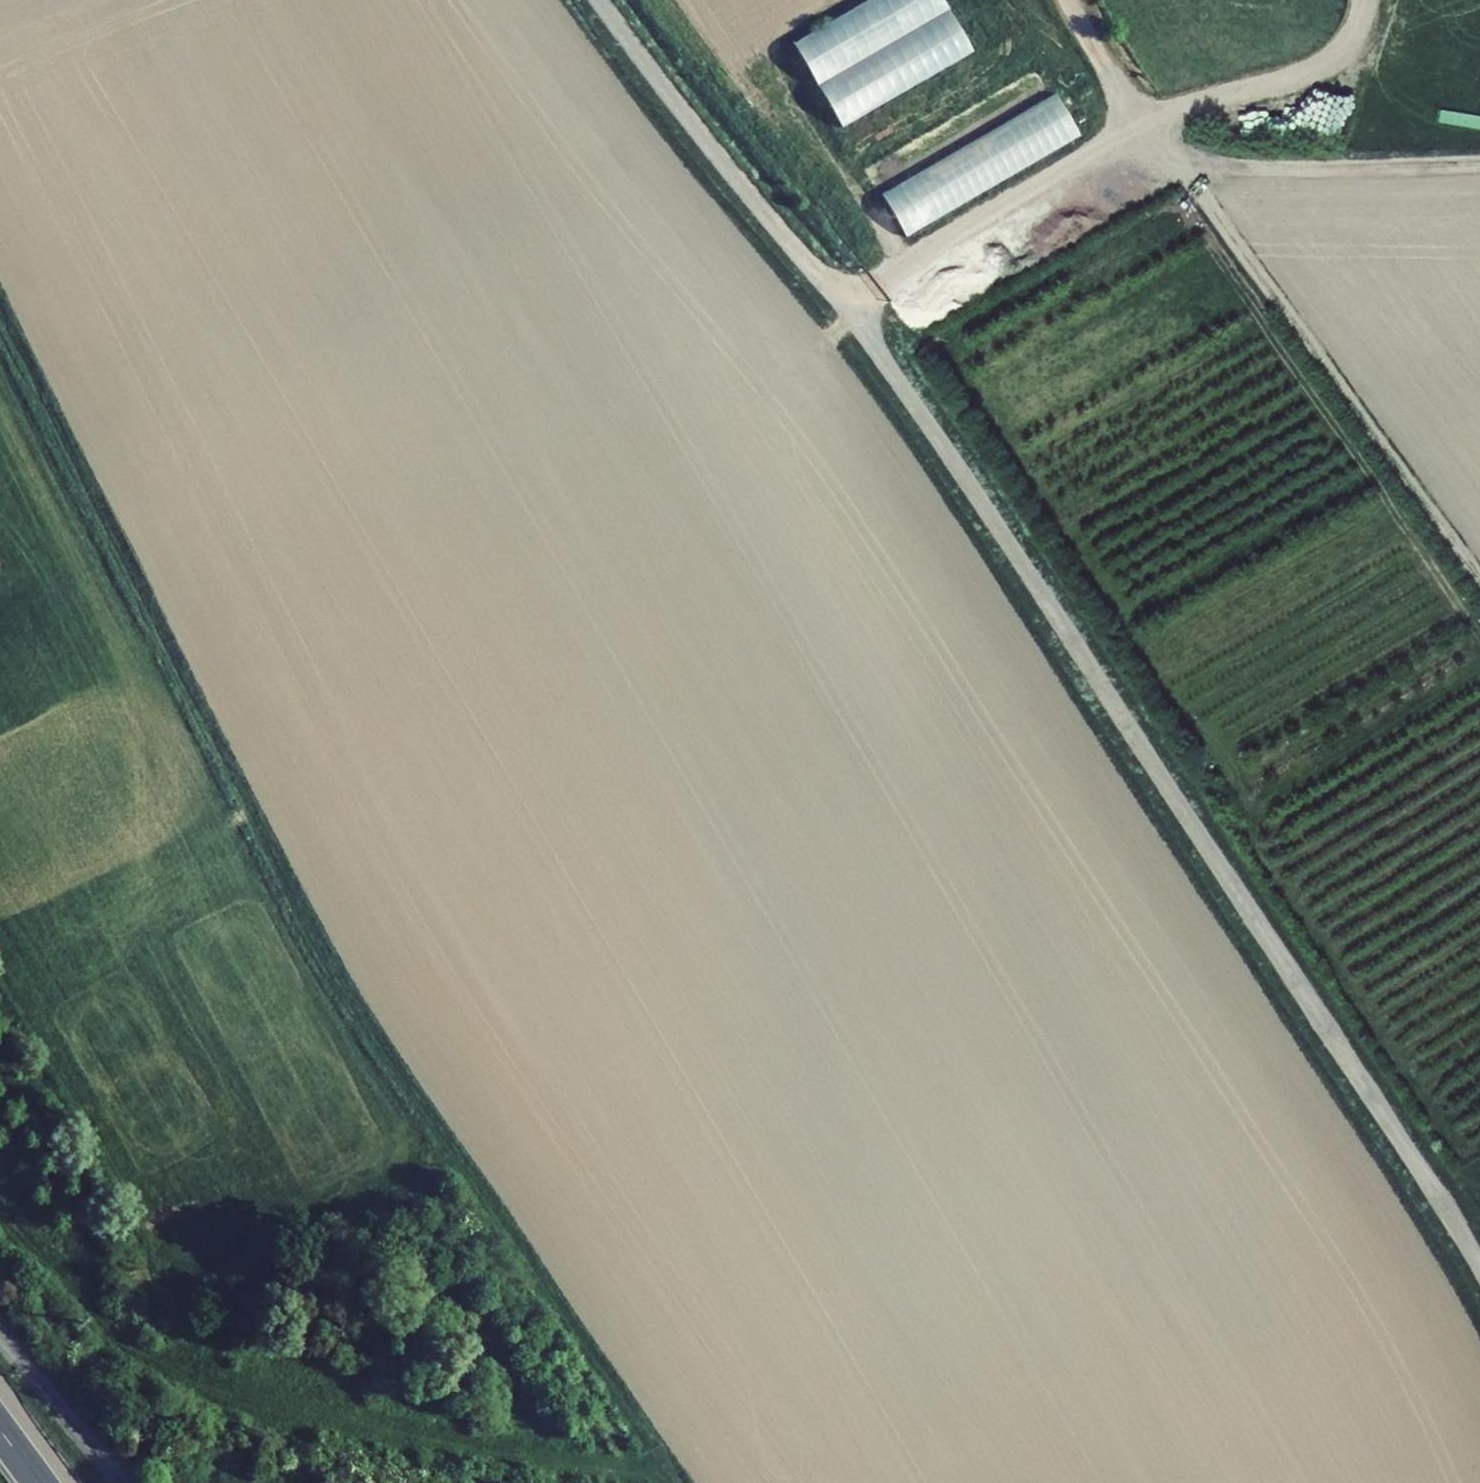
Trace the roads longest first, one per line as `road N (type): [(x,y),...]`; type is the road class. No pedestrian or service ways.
road 1 (track): [(600,0),(869,339),(1479,1264)]
road 2 (track): [(1479,578),(1181,159),(1479,163)]

